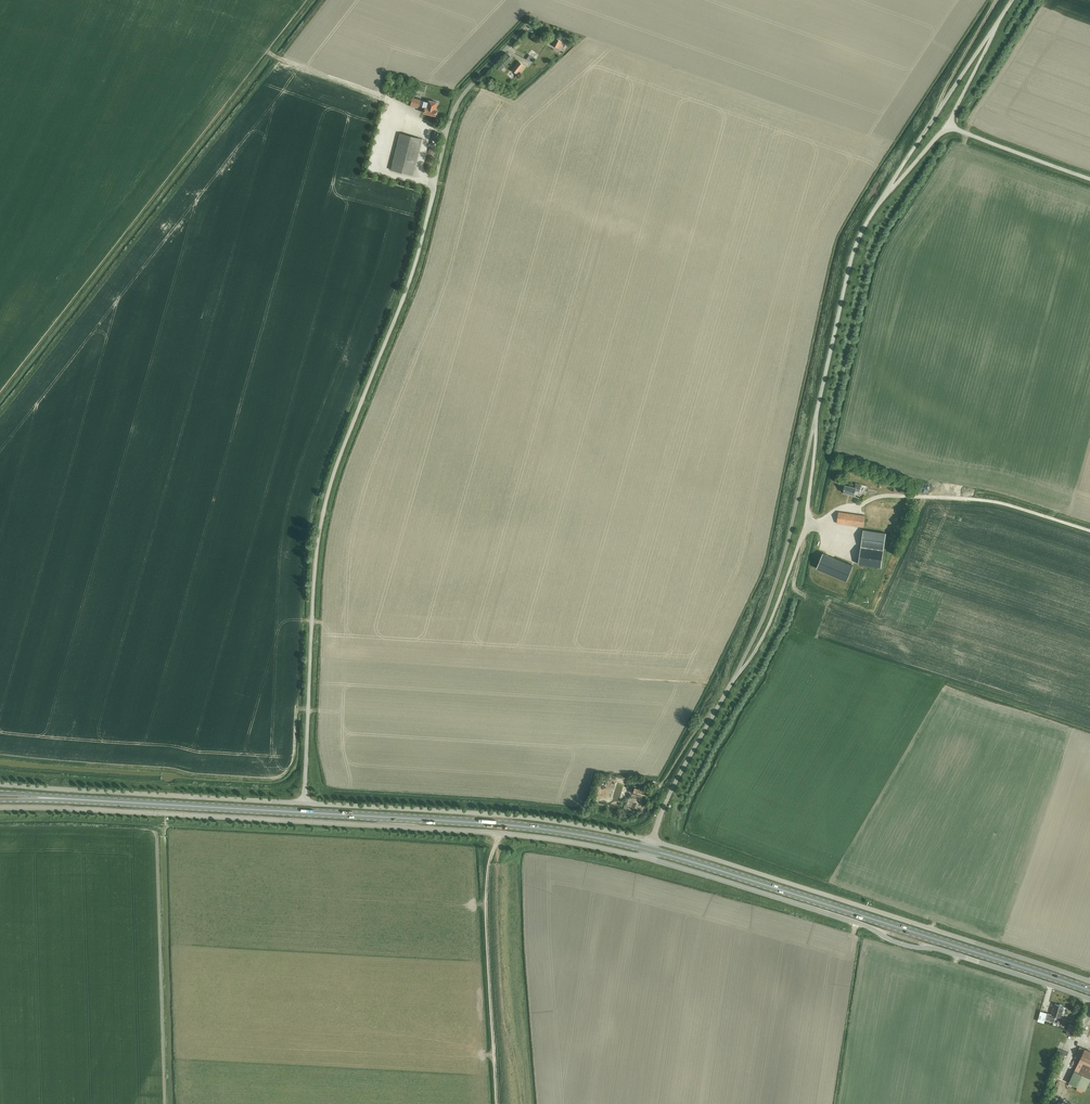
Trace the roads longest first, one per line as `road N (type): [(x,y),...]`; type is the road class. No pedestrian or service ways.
road 1 (unclassified): [(304,803),(315,566),(332,479),(409,283),(454,108),(530,22)]
road 2 (unclassified): [(647,858),(500,833),(0,808)]
road 3 (primary): [(649,850),(448,822),(88,800)]
road 4 (unclassified): [(1089,1000),(647,858)]
road 5 (primary): [(1089,992),(649,850)]
road 6 (unclassified): [(652,841),(1089,980)]
road 7 (unclassified): [(652,841),(499,814),(304,803)]
road 8 (unclassified): [(304,803),(0,784)]
road 9 (unclassified): [(729,686),(776,613),(797,553),(814,423)]
road 10 (unclassified): [(729,686),(768,607),(814,423)]
road 11 (track): [(500,833),(484,914),(496,1103)]
road 12 (unclassified): [(814,423),(852,255),(887,189)]
road 13 (unclassified): [(994,28),(887,189)]
road 14 (unclassified): [(652,841),(729,686)]
road 15 (track): [(939,497),(997,502),(1089,531)]
road 16 (unclassified): [(1089,178),(947,126)]

